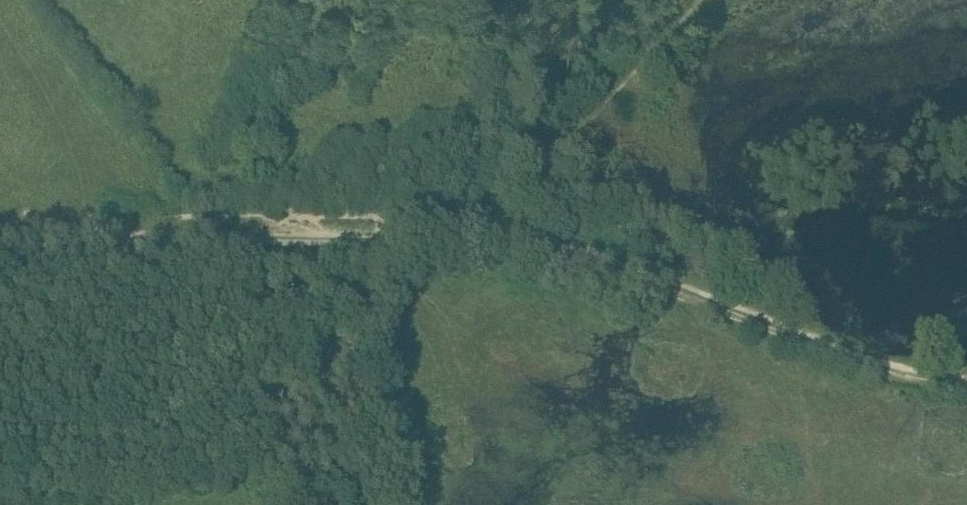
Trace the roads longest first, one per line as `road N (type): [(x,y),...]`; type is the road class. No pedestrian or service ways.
road 1 (track): [(966,390),(877,371),(588,263),(488,237)]
road 2 (unclassified): [(488,237),(0,238)]
road 3 (track): [(488,237),(703,0)]
road 4 (track): [(496,0),(514,208)]

